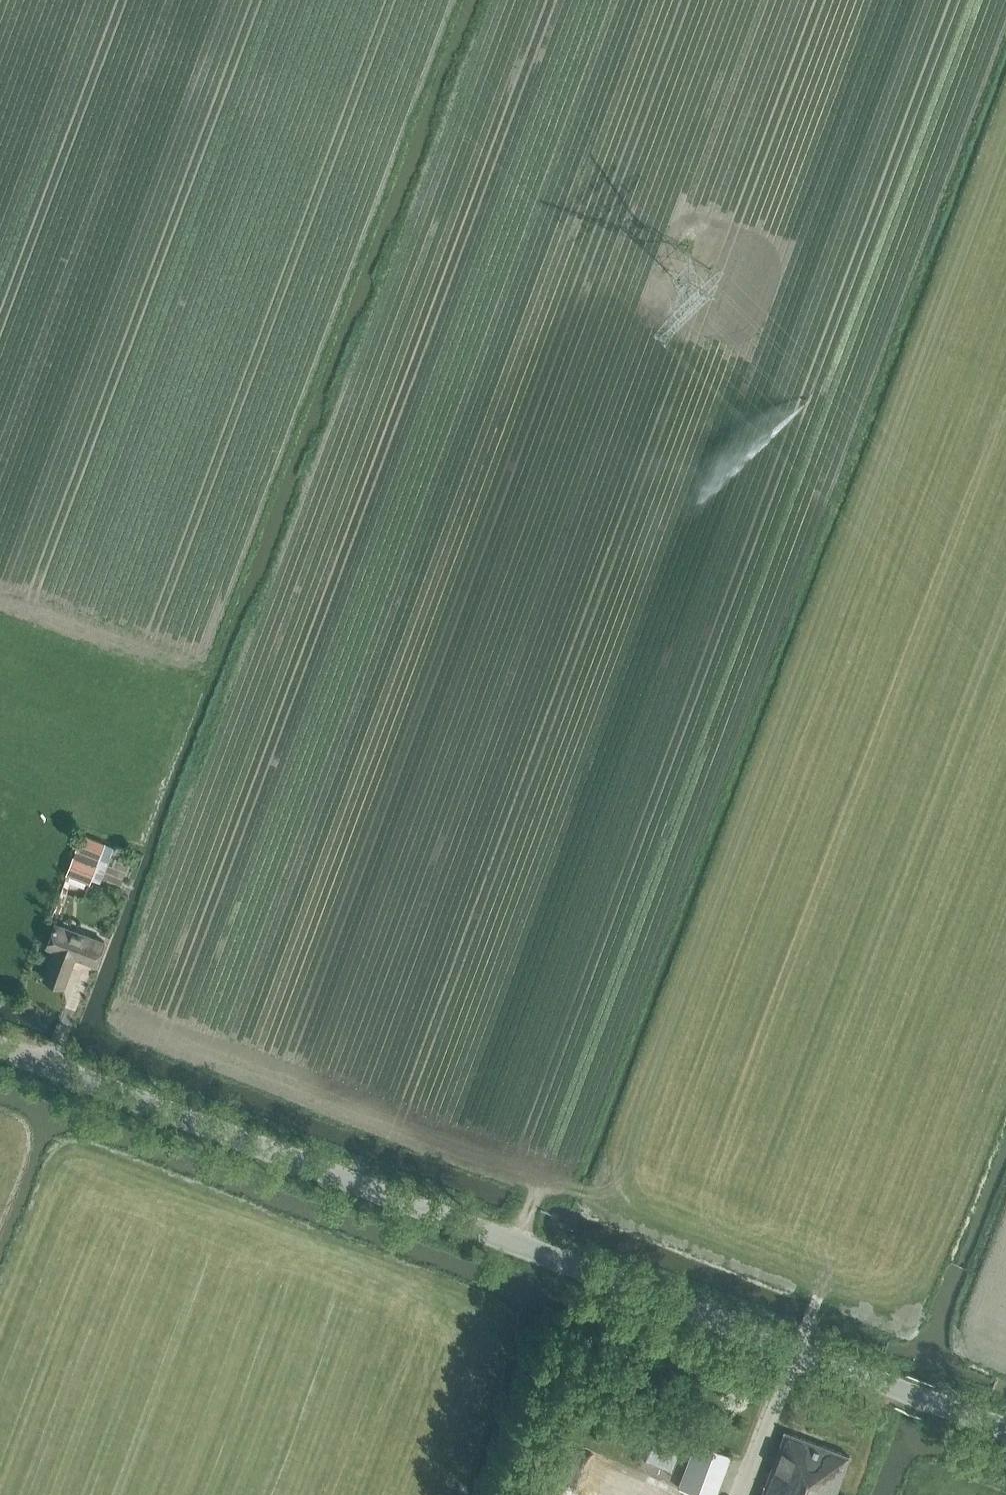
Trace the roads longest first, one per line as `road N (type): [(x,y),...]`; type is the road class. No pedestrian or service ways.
road 1 (tertiary): [(1005,1430),(0,1052)]

